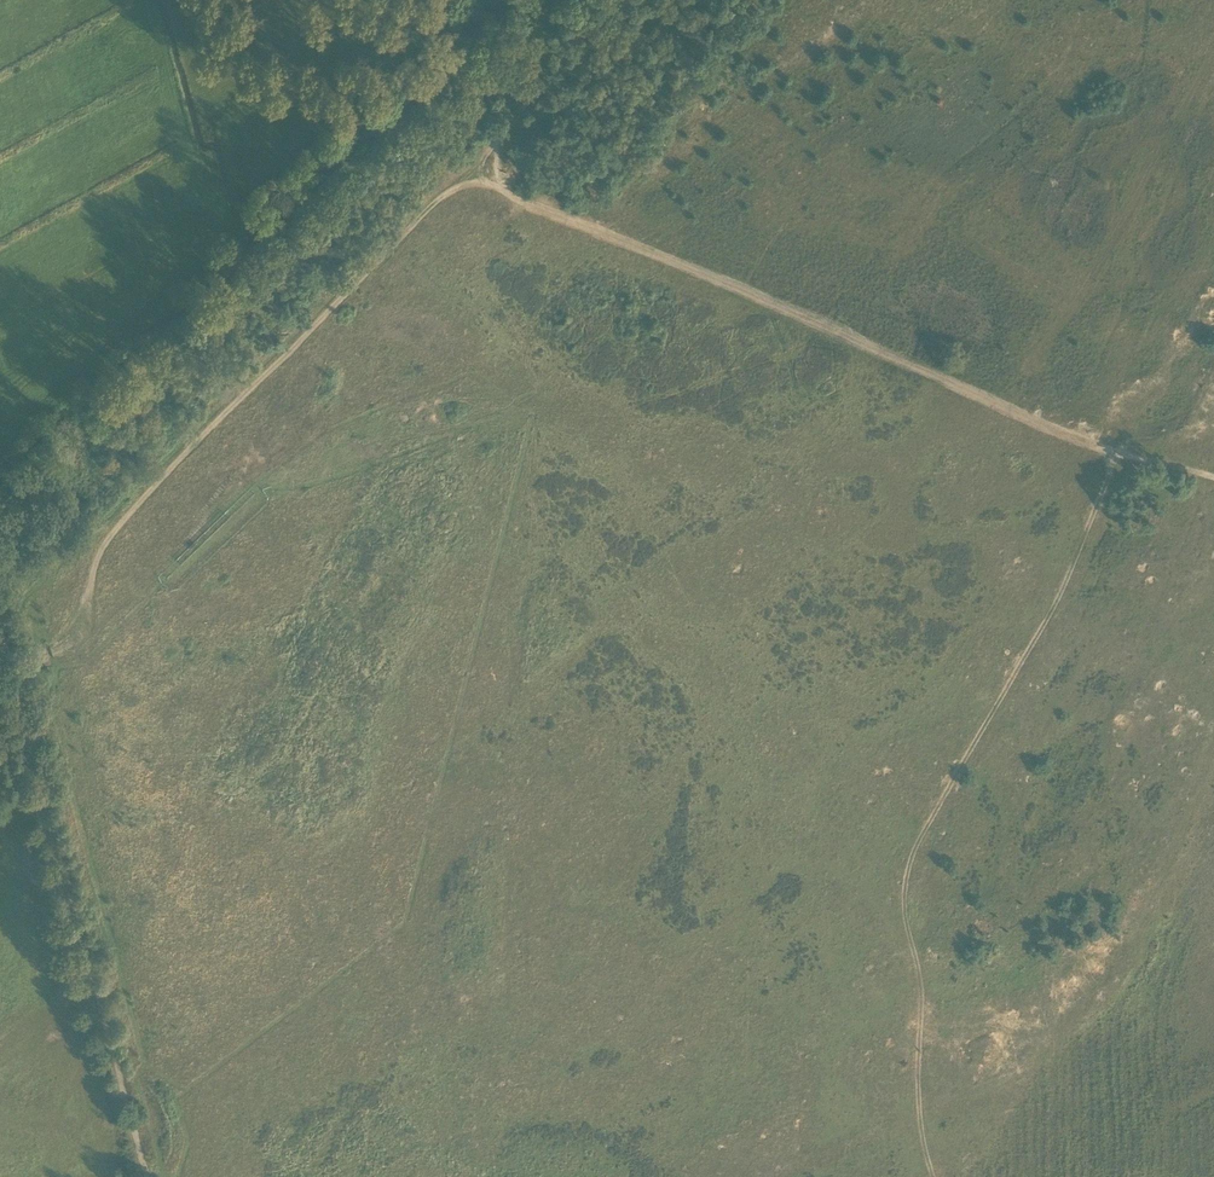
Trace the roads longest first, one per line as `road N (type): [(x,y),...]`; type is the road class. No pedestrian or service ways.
road 1 (track): [(1213,478),(1115,446),(469,183)]
road 2 (track): [(1115,446),(1094,535),(917,841),(903,887),(903,924),(920,992),(919,1123),(935,1176)]
road 3 (track): [(469,183),(444,195),(107,537),(60,633),(11,664)]
road 4 (track): [(11,664),(149,1176)]
road 5 (track): [(469,183),(564,60),(598,0)]

